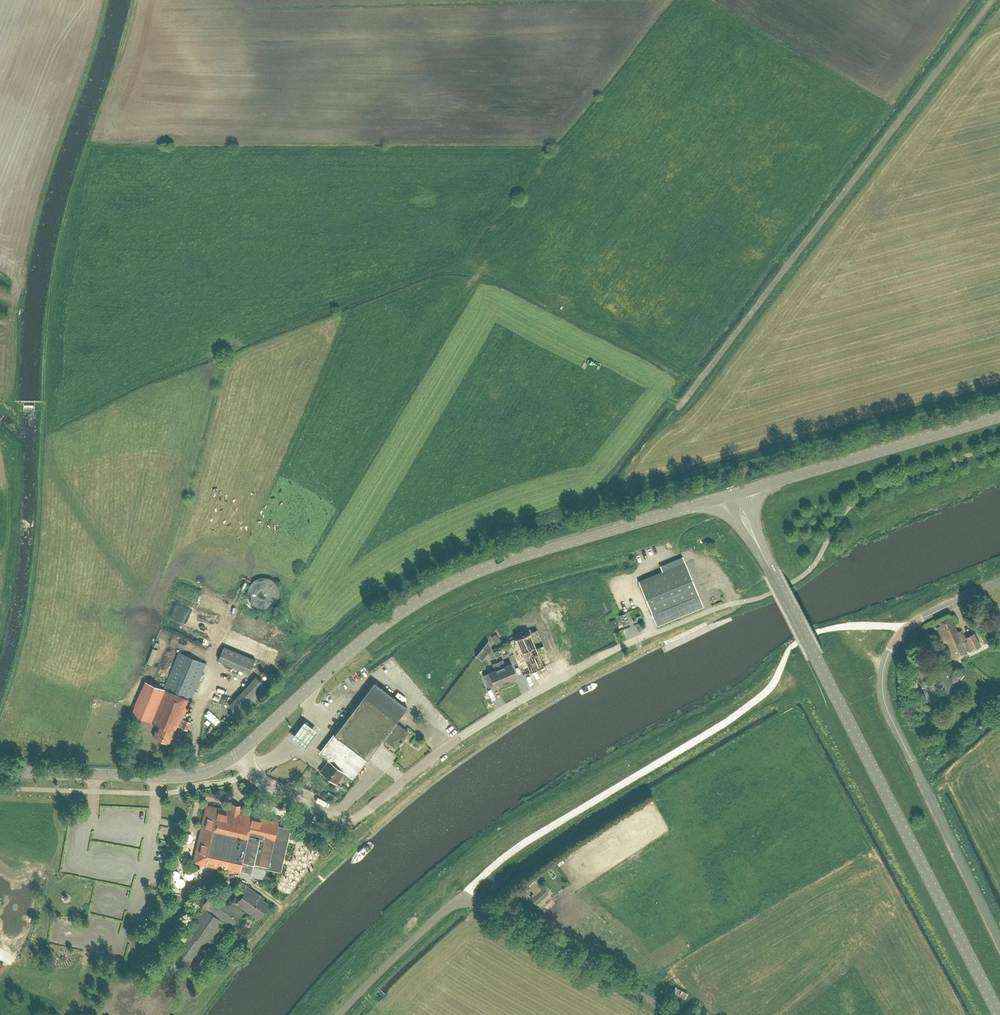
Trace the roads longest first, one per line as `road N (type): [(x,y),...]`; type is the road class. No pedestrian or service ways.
road 1 (tertiary): [(999,1014),(735,493)]
road 2 (tertiary): [(237,754),(423,597),(488,568),(735,493)]
road 3 (unclassified): [(992,0),(678,408)]
road 4 (residential): [(237,754),(268,785),(351,819),(495,715),(652,633)]
road 5 (unclassified): [(999,941),(887,710),(882,680),(905,629),(999,583)]
road 6 (residential): [(341,1014),(463,897),(678,1014)]
road 7 (tertiary): [(735,493),(999,415)]
road 8 (track): [(352,818),(357,841),(278,916),(197,1014)]
road 9 (tertiary): [(0,771),(176,777),(237,754)]

